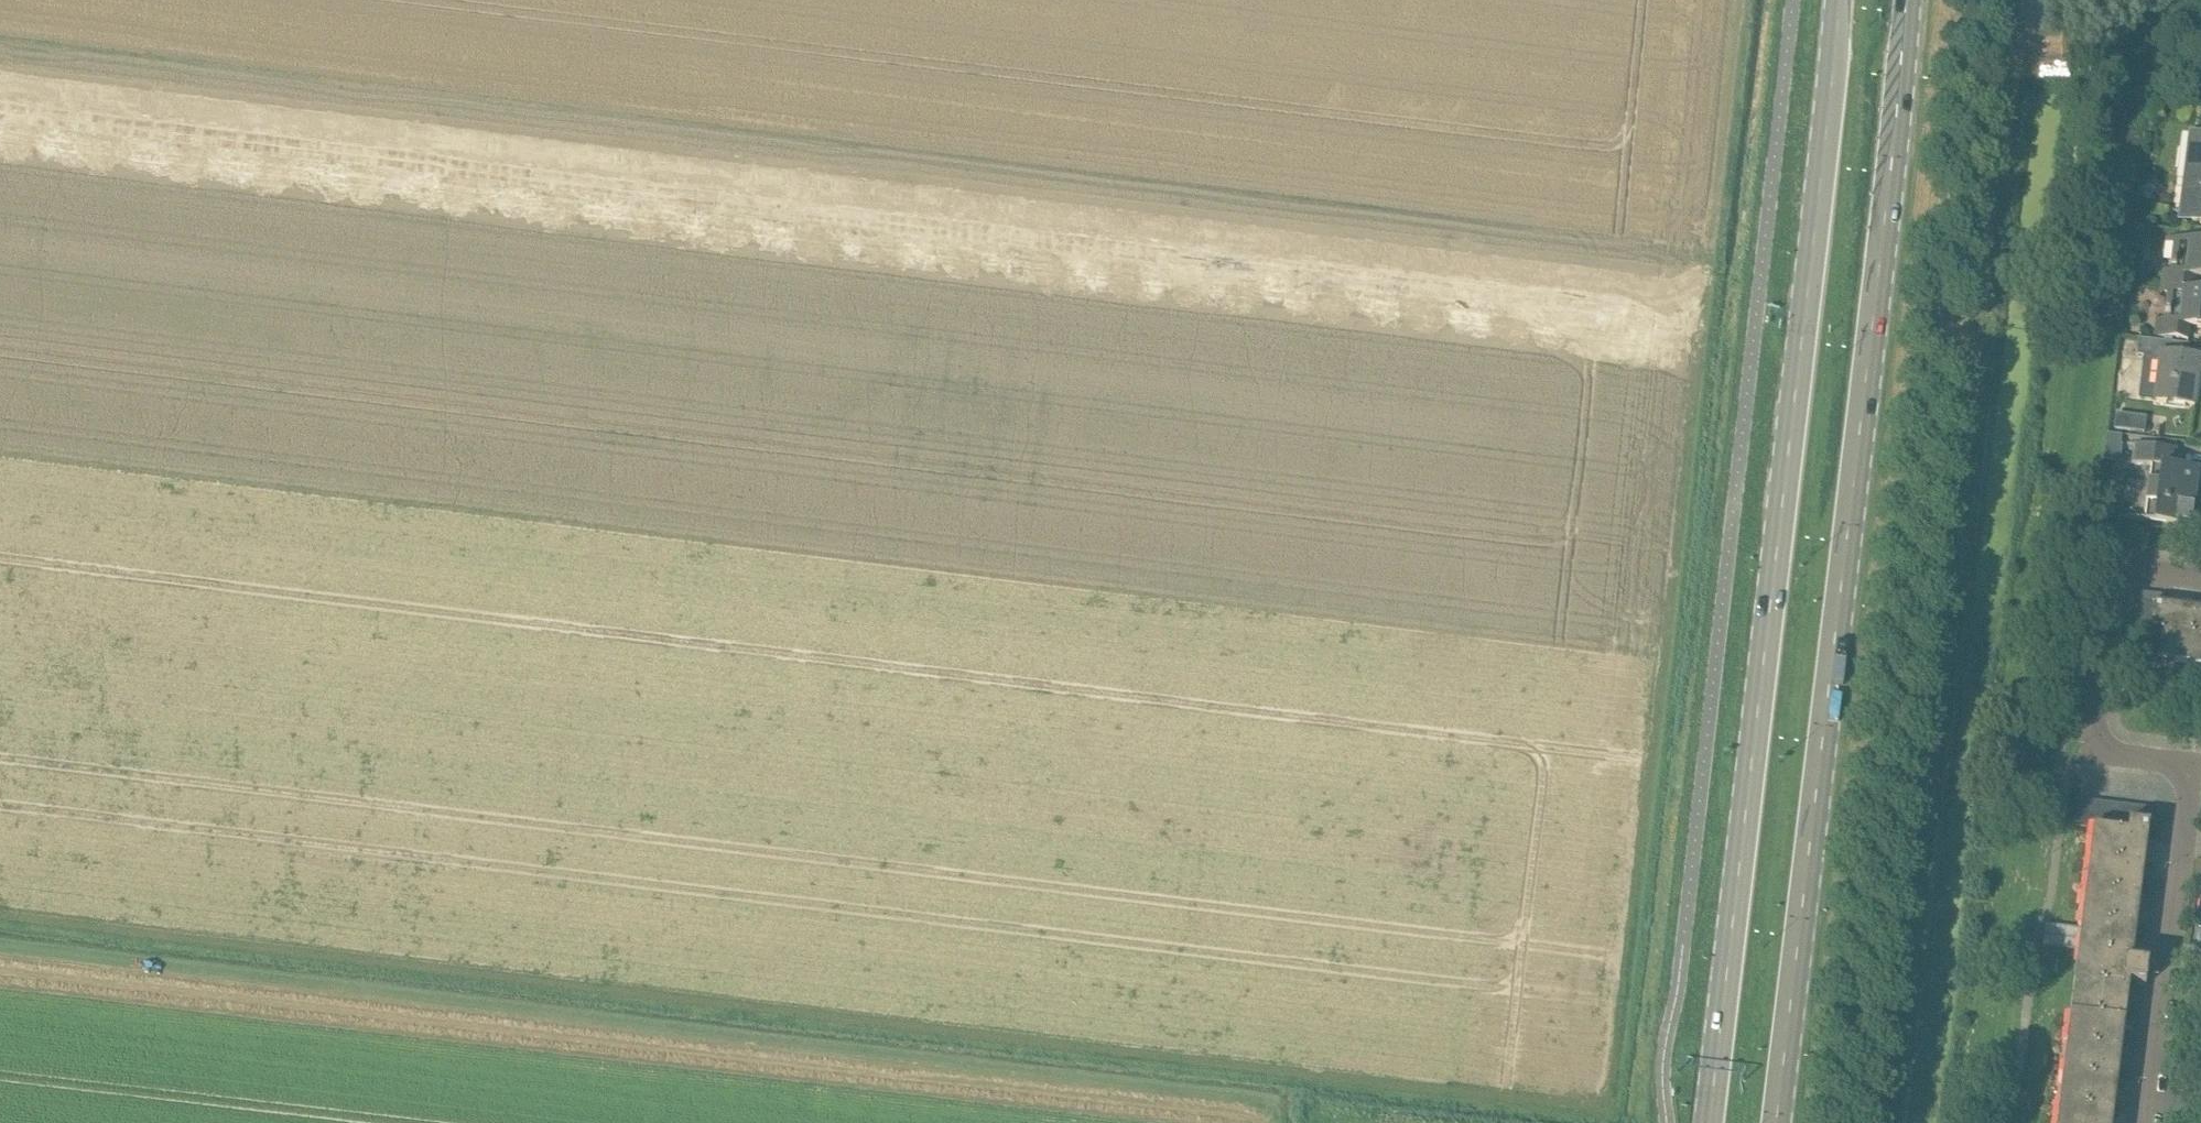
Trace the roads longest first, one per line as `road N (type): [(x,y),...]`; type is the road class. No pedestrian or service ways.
road 1 (primary): [(1777,1122),(1917,0)]
road 2 (primary): [(1837,0),(1706,1122)]
road 3 (residential): [(2146,1122),(2194,769),(2089,756),(2112,566),(2200,577)]

